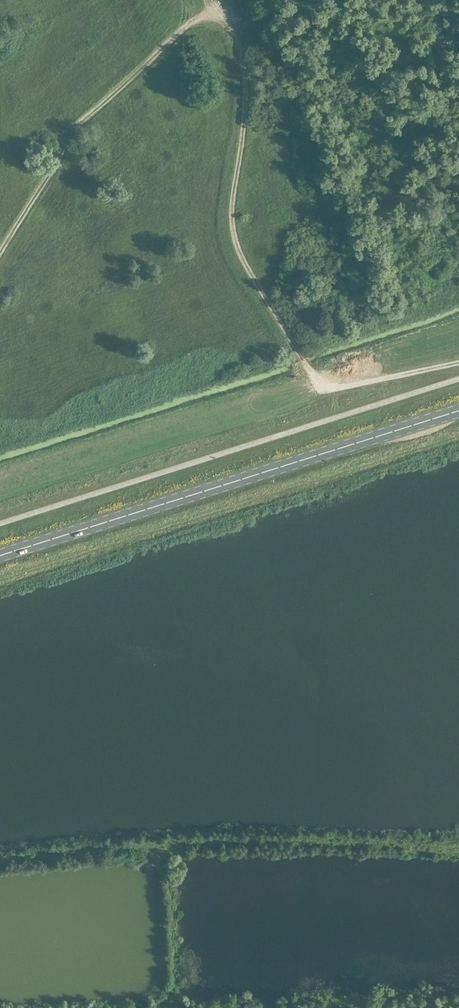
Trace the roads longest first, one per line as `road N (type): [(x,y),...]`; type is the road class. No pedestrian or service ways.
road 1 (secondary): [(458,411),(0,555)]

